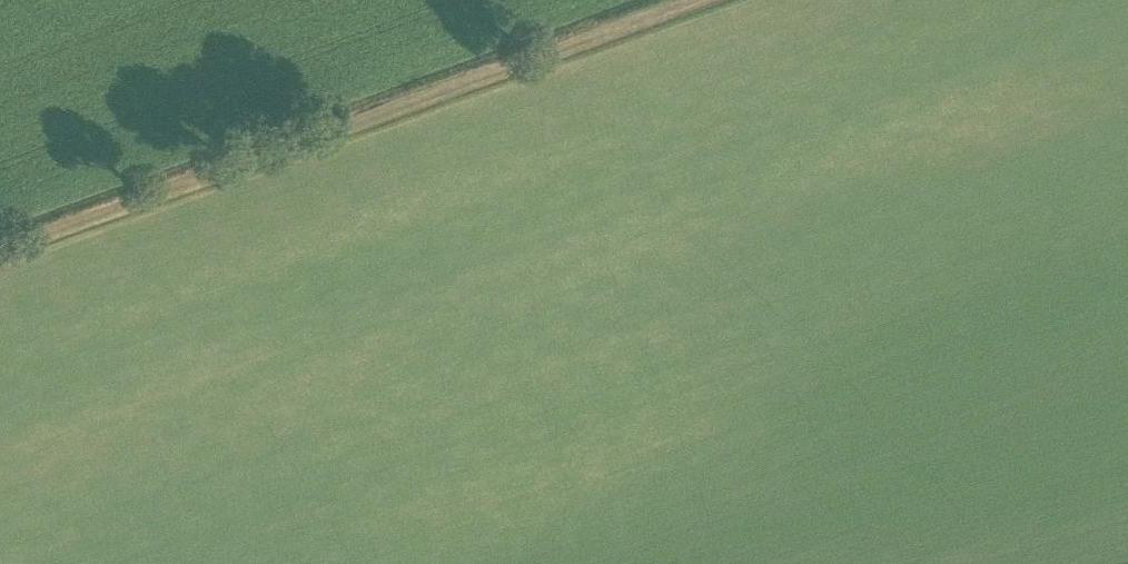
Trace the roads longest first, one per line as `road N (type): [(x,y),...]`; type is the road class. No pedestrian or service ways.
road 1 (track): [(697,0),(0,249)]

